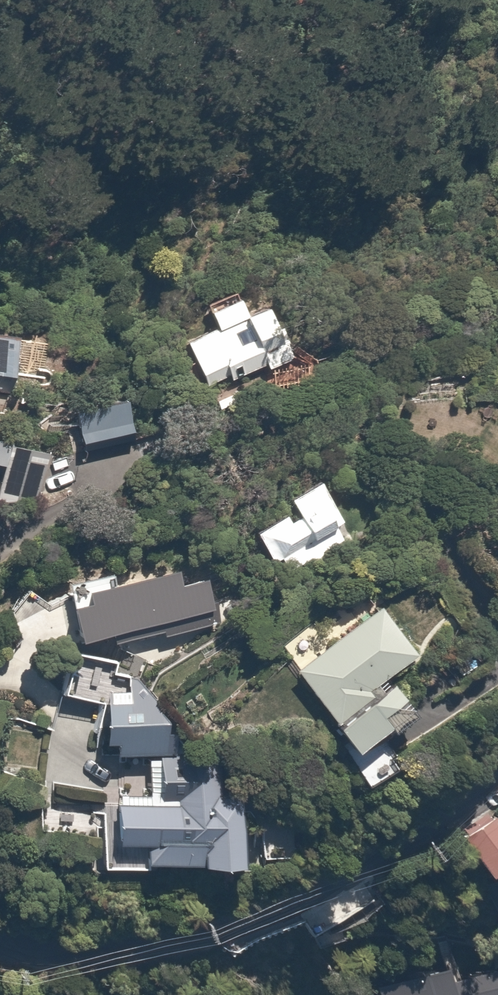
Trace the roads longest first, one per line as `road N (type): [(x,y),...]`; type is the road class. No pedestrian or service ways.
road 1 (residential): [(0,939),(30,945),(230,925),(299,901),(497,781)]

